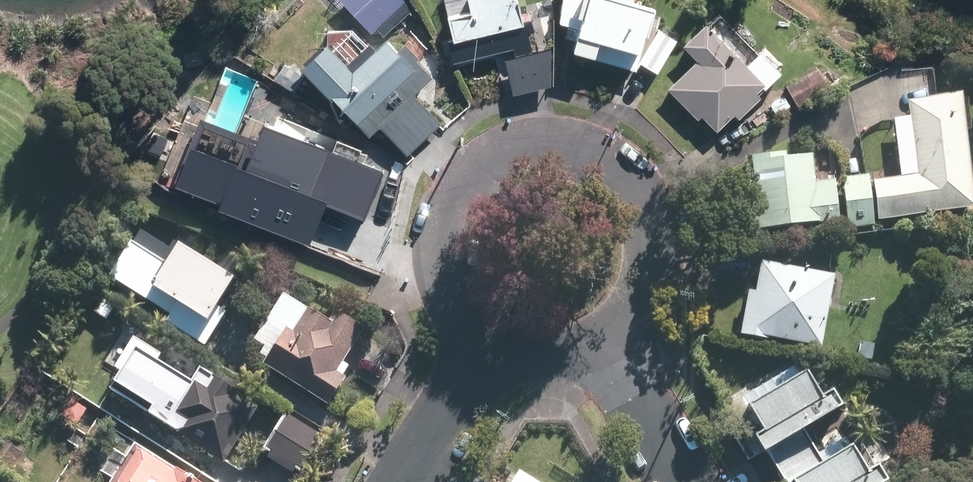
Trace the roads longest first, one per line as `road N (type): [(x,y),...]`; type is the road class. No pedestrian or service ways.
road 1 (residential): [(491,344),(445,290),(437,254),(443,217),(474,170),(505,151),(542,143),(579,148),(612,166),(646,210),(654,247),(649,284),(631,317),(604,342)]
road 2 (residential): [(685,481),(604,342)]
road 3 (residential): [(491,344),(407,481)]

